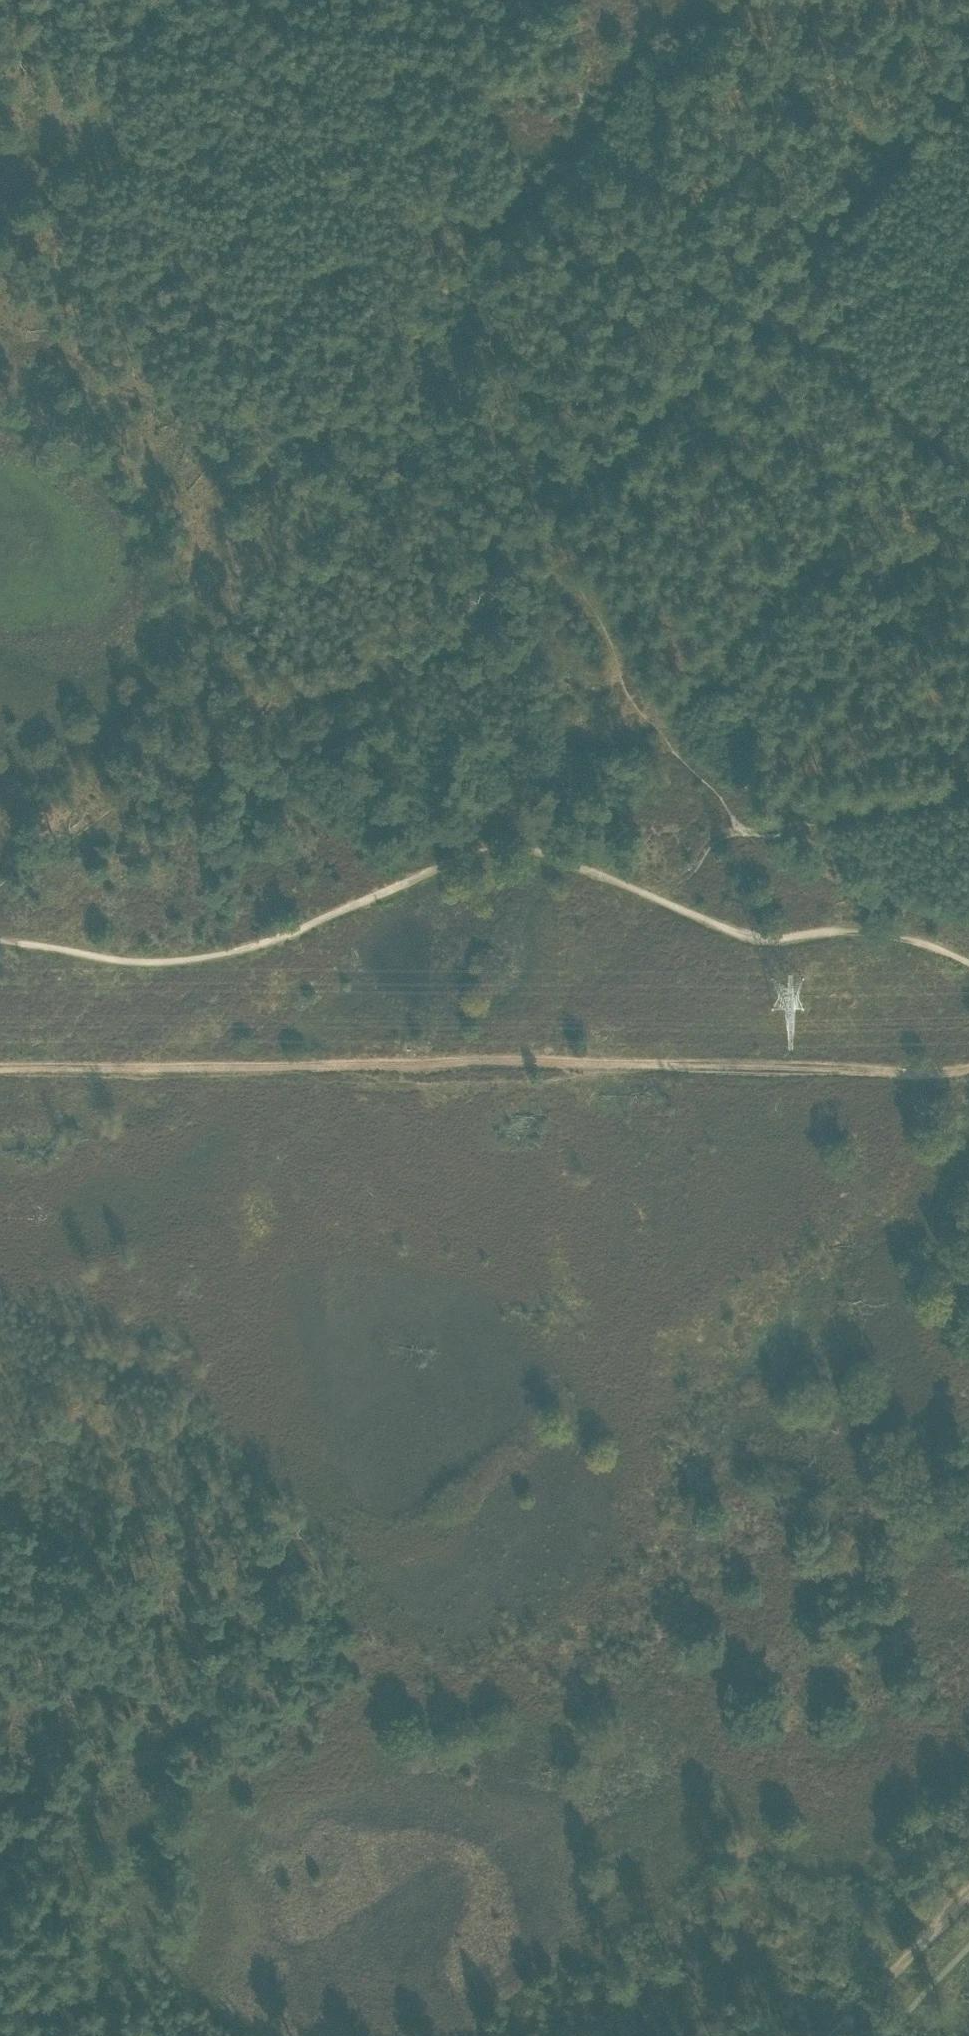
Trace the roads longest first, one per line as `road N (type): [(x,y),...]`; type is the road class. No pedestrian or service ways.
road 1 (track): [(968,1046),(0,1054)]
road 2 (track): [(0,897),(21,872),(174,773),(243,759),(313,686),(542,520)]
road 3 (track): [(542,520),(968,71)]
road 4 (track): [(542,520),(633,674),(652,726),(741,827),(774,834),(968,787)]
road 5 (track): [(968,1871),(825,2035)]

